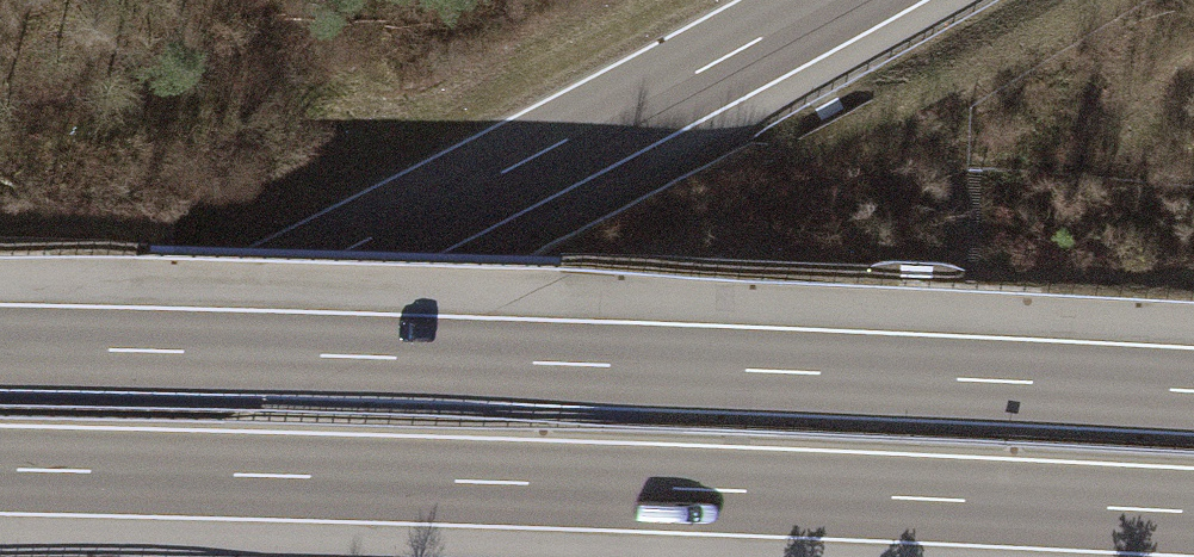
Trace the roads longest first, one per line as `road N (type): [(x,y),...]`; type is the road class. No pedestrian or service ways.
road 1 (motorway): [(0,470),(1193,515)]
road 2 (motorway): [(1193,391),(0,349)]
road 3 (motorway): [(0,416),(246,302),(830,0)]

